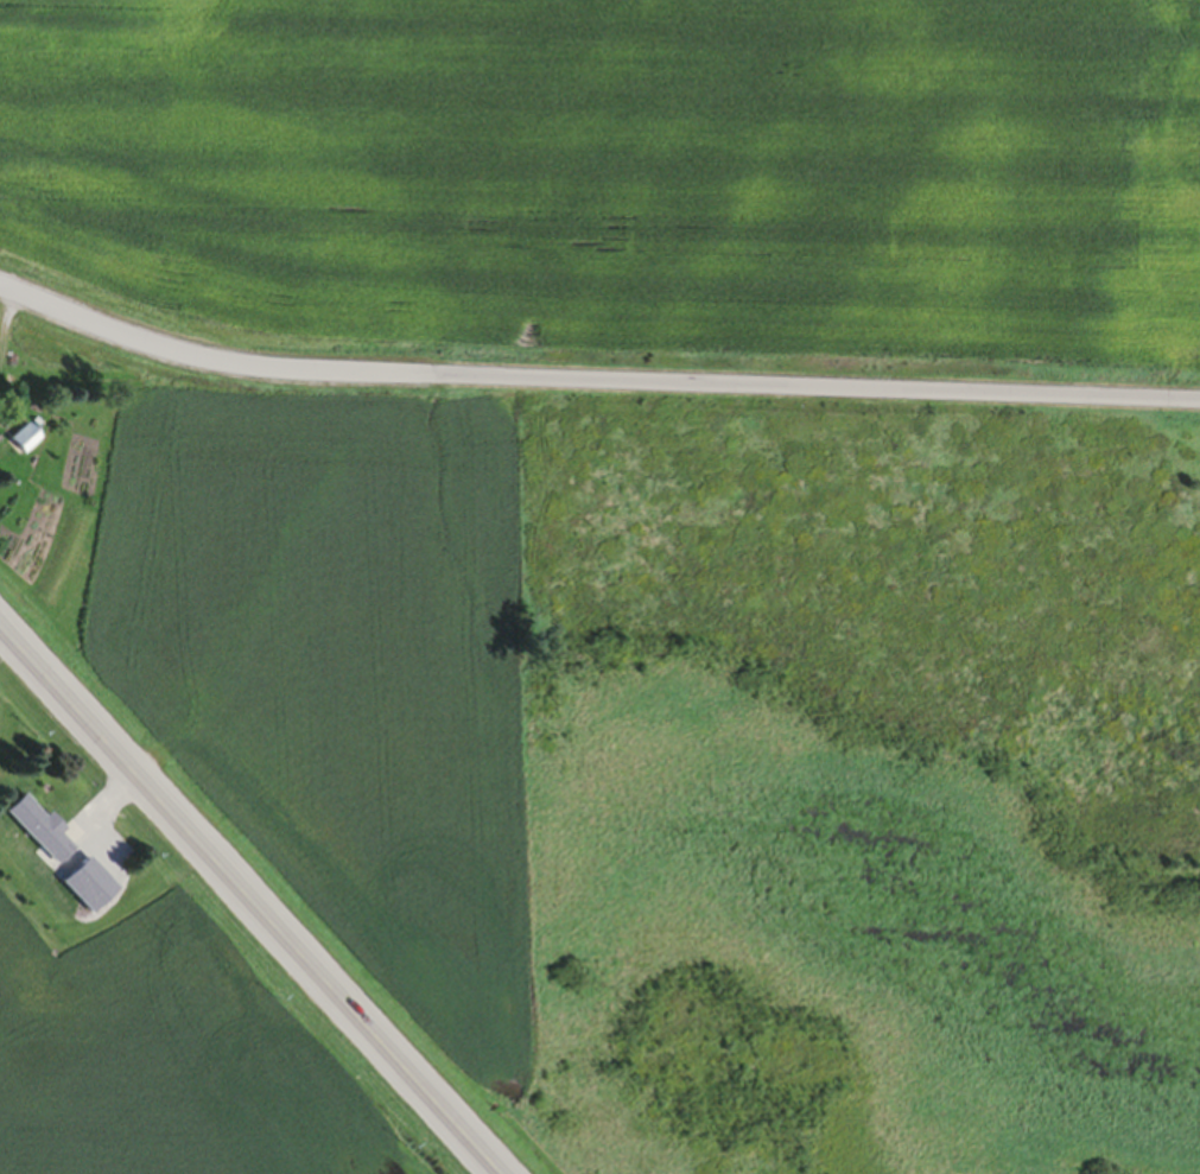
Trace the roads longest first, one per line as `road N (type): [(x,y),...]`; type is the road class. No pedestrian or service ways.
road 1 (residential): [(0,284),(142,353),(242,381),(608,380),(1199,398)]
road 2 (secondary): [(522,1173),(0,617)]

